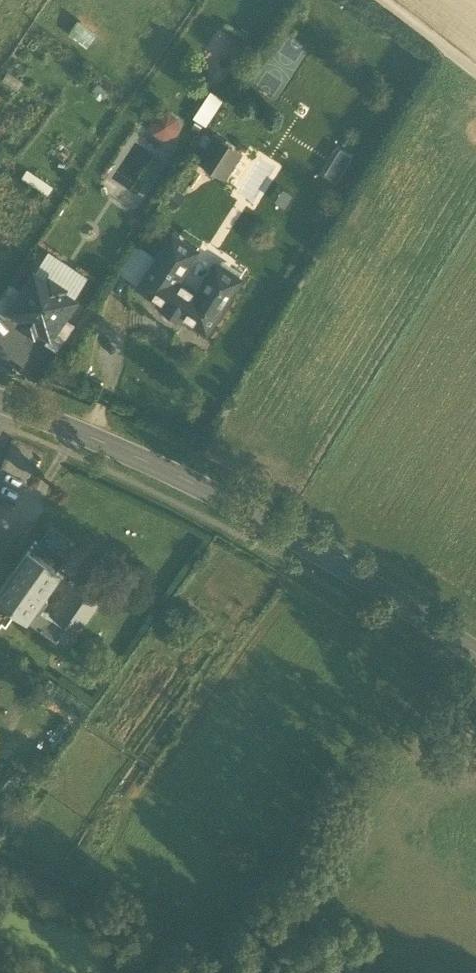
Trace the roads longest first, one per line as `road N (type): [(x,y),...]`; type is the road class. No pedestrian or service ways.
road 1 (secondary): [(0,400),(257,514),(475,652)]
road 2 (track): [(379,0),(475,73)]

